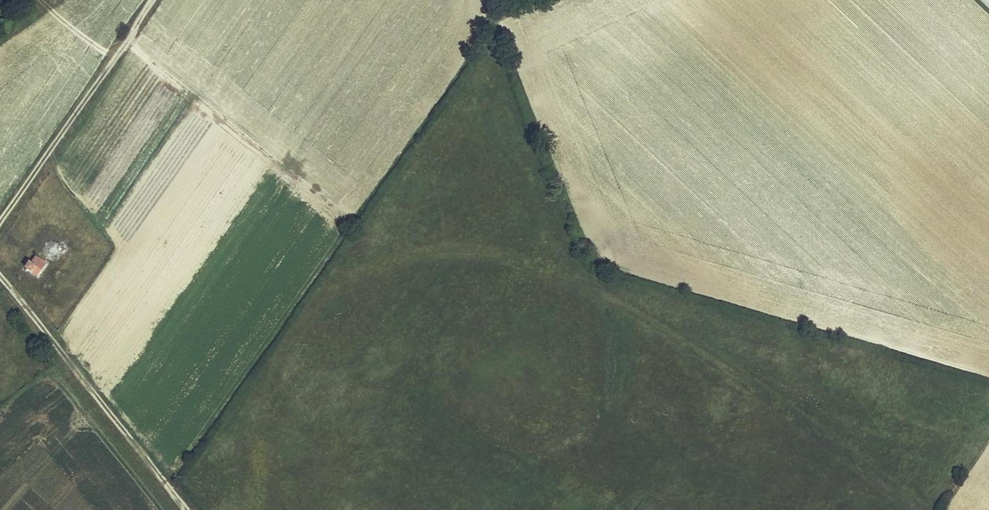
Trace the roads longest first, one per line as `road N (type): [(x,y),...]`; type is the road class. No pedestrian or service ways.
road 1 (unclassified): [(0,272),(191,509)]
road 2 (unclassified): [(155,0),(0,224)]

